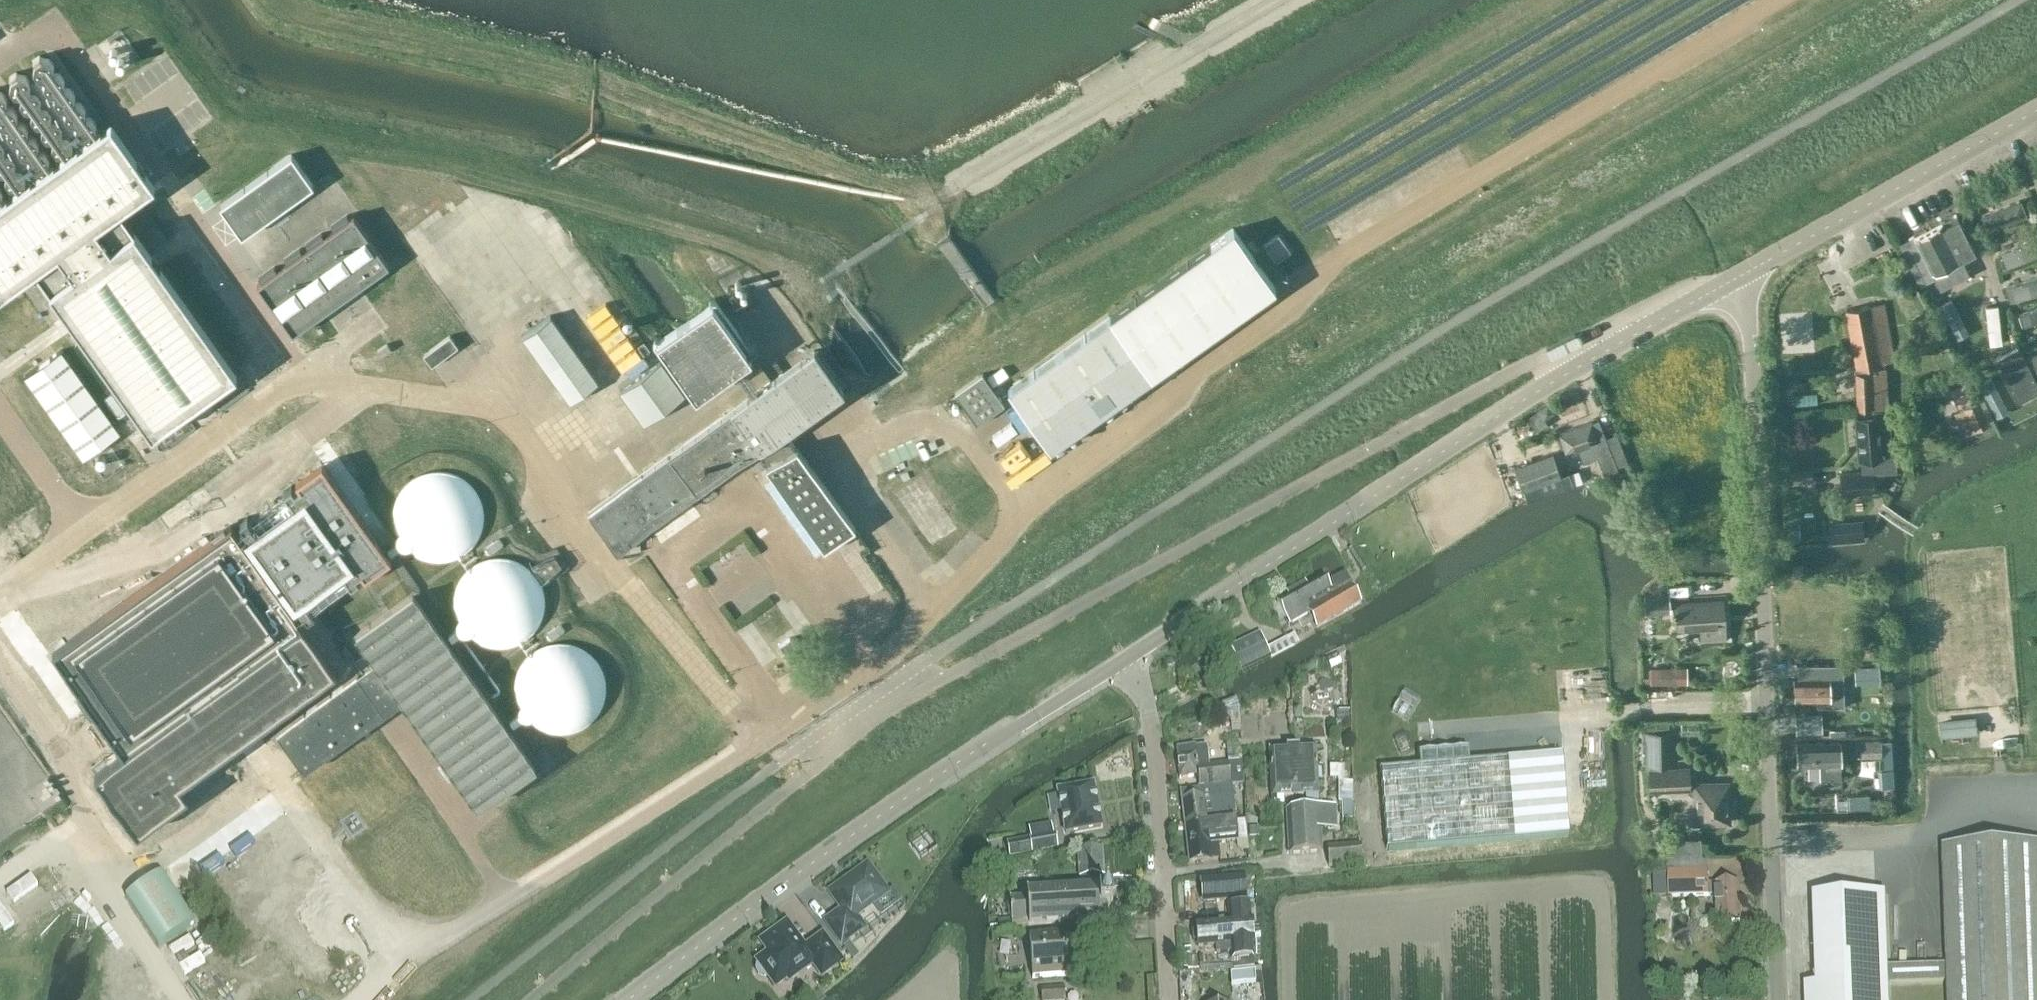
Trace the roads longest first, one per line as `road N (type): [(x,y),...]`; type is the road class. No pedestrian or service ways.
road 1 (unclassified): [(540,999),(816,764),(896,707),(1600,330),(1637,334)]
road 2 (unclassified): [(1774,999),(1752,334),(1730,281)]
road 3 (tertiary): [(1123,662),(1637,334)]
road 4 (tertiary): [(1123,662),(827,853),(628,999)]
road 5 (tertiary): [(1730,281),(2036,111)]
road 6 (unclassified): [(1169,999),(1146,704),(1123,662)]

